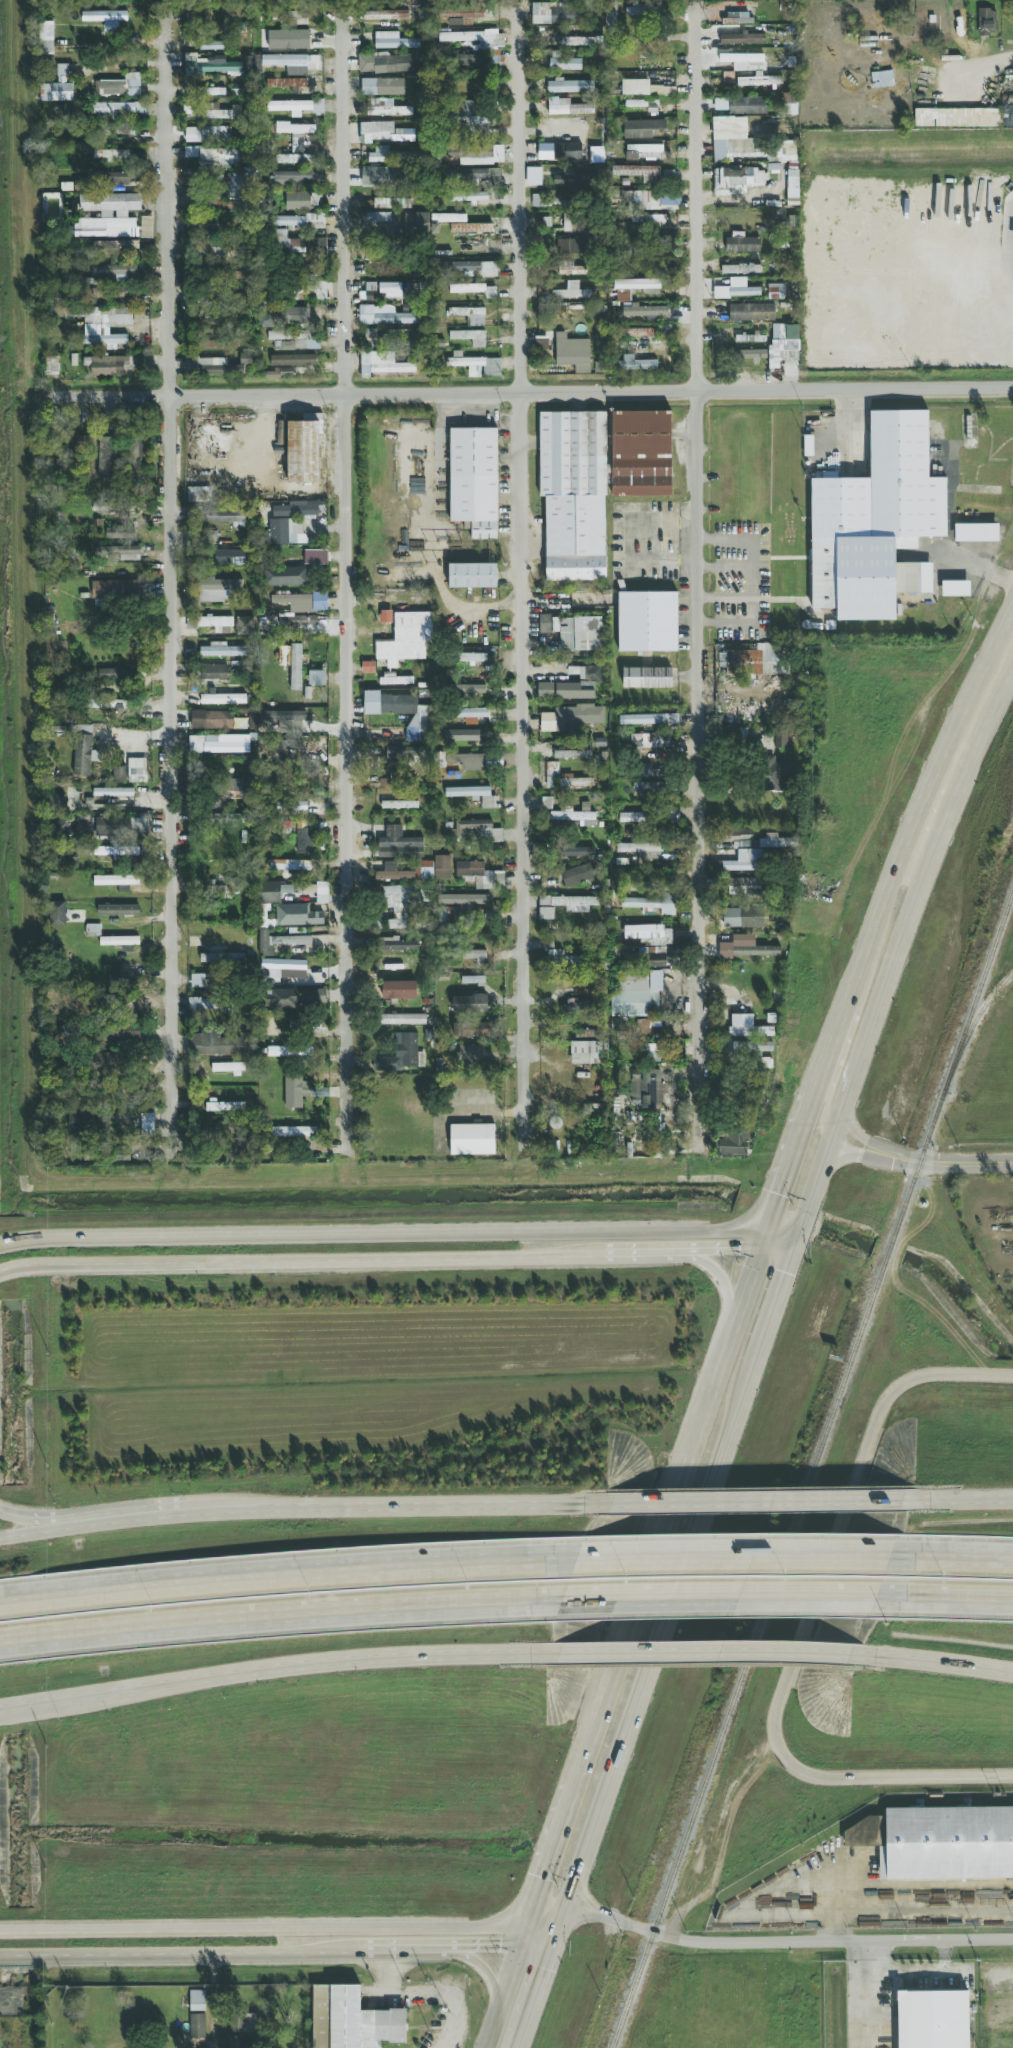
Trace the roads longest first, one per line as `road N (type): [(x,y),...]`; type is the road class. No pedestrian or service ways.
road 1 (residential): [(342,12),(348,1163)]
road 2 (residential): [(692,9),(699,1156)]
road 3 (residential): [(517,10),(520,1156)]
road 4 (residential): [(165,16),(170,1157)]
road 5 (residential): [(1012,390),(57,400)]
road 6 (primary): [(763,1233),(496,2021)]
road 7 (primary): [(790,1248),(763,1233),(38,1240),(0,1247)]
road 8 (primary): [(1012,1377),(925,1375),(892,1391),(771,1725),(782,1758),(811,1777),(1012,1778)]
road 9 (primary): [(0,1273),(602,1254)]
road 10 (motorway): [(571,1567),(0,1610)]
road 11 (motorway): [(0,1636),(565,1591)]
road 12 (primary): [(554,1944),(496,1927),(0,1933)]
road 13 (primary): [(0,1715),(317,1661),(544,1654)]
road 14 (primary): [(603,1802),(758,1348)]
road 15 (residential): [(597,1914),(706,1941),(1012,1938)]
road 16 (primary): [(0,1958),(362,1952)]
road 17 (primary): [(606,1504),(286,1511)]
road 18 (motorway): [(889,1564),(571,1567)]
road 19 (motorway): [(565,1591),(881,1587)]
road 20 (primary): [(544,1654),(858,1655)]
road 21 (primary): [(911,1500),(606,1504)]
road 22 (primary): [(843,1109),(919,887)]
road 23 (primary): [(1012,638),(919,848)]
road 24 (primary): [(858,1655),(1012,1674)]
road 25 (primary): [(236,1507),(89,1518)]
road 26 (primary): [(811,1099),(763,1233)]
road 27 (residential): [(879,1155),(916,1165),(1012,1166)]
road 28 (motorway): [(881,1587),(1012,1592)]
road 29 (motorway): [(1012,1569),(889,1564)]

